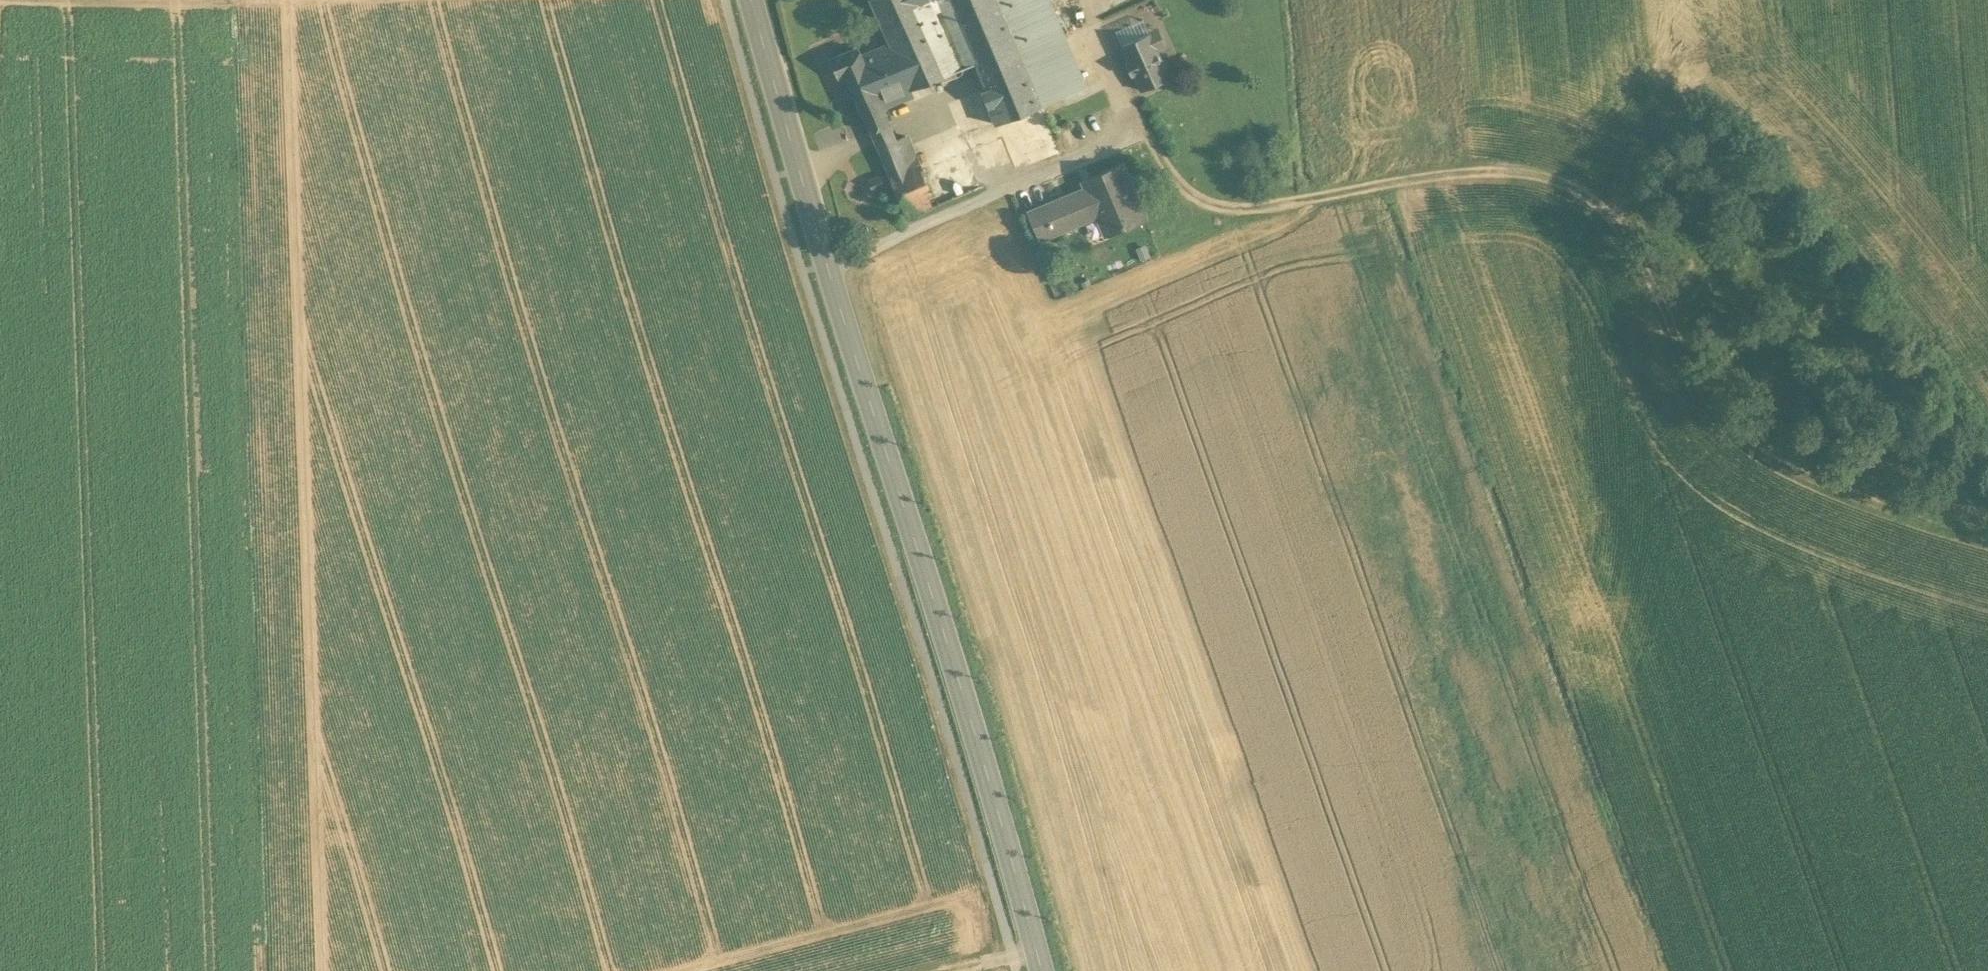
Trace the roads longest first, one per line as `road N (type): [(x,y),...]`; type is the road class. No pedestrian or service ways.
road 1 (tertiary): [(752,0),(783,126),(944,621),(1042,970)]
road 2 (track): [(827,261),(1075,159),(1133,148),(1229,206),(1492,166),(1604,201),(1674,288)]
road 3 (track): [(1078,0),(1133,148)]

